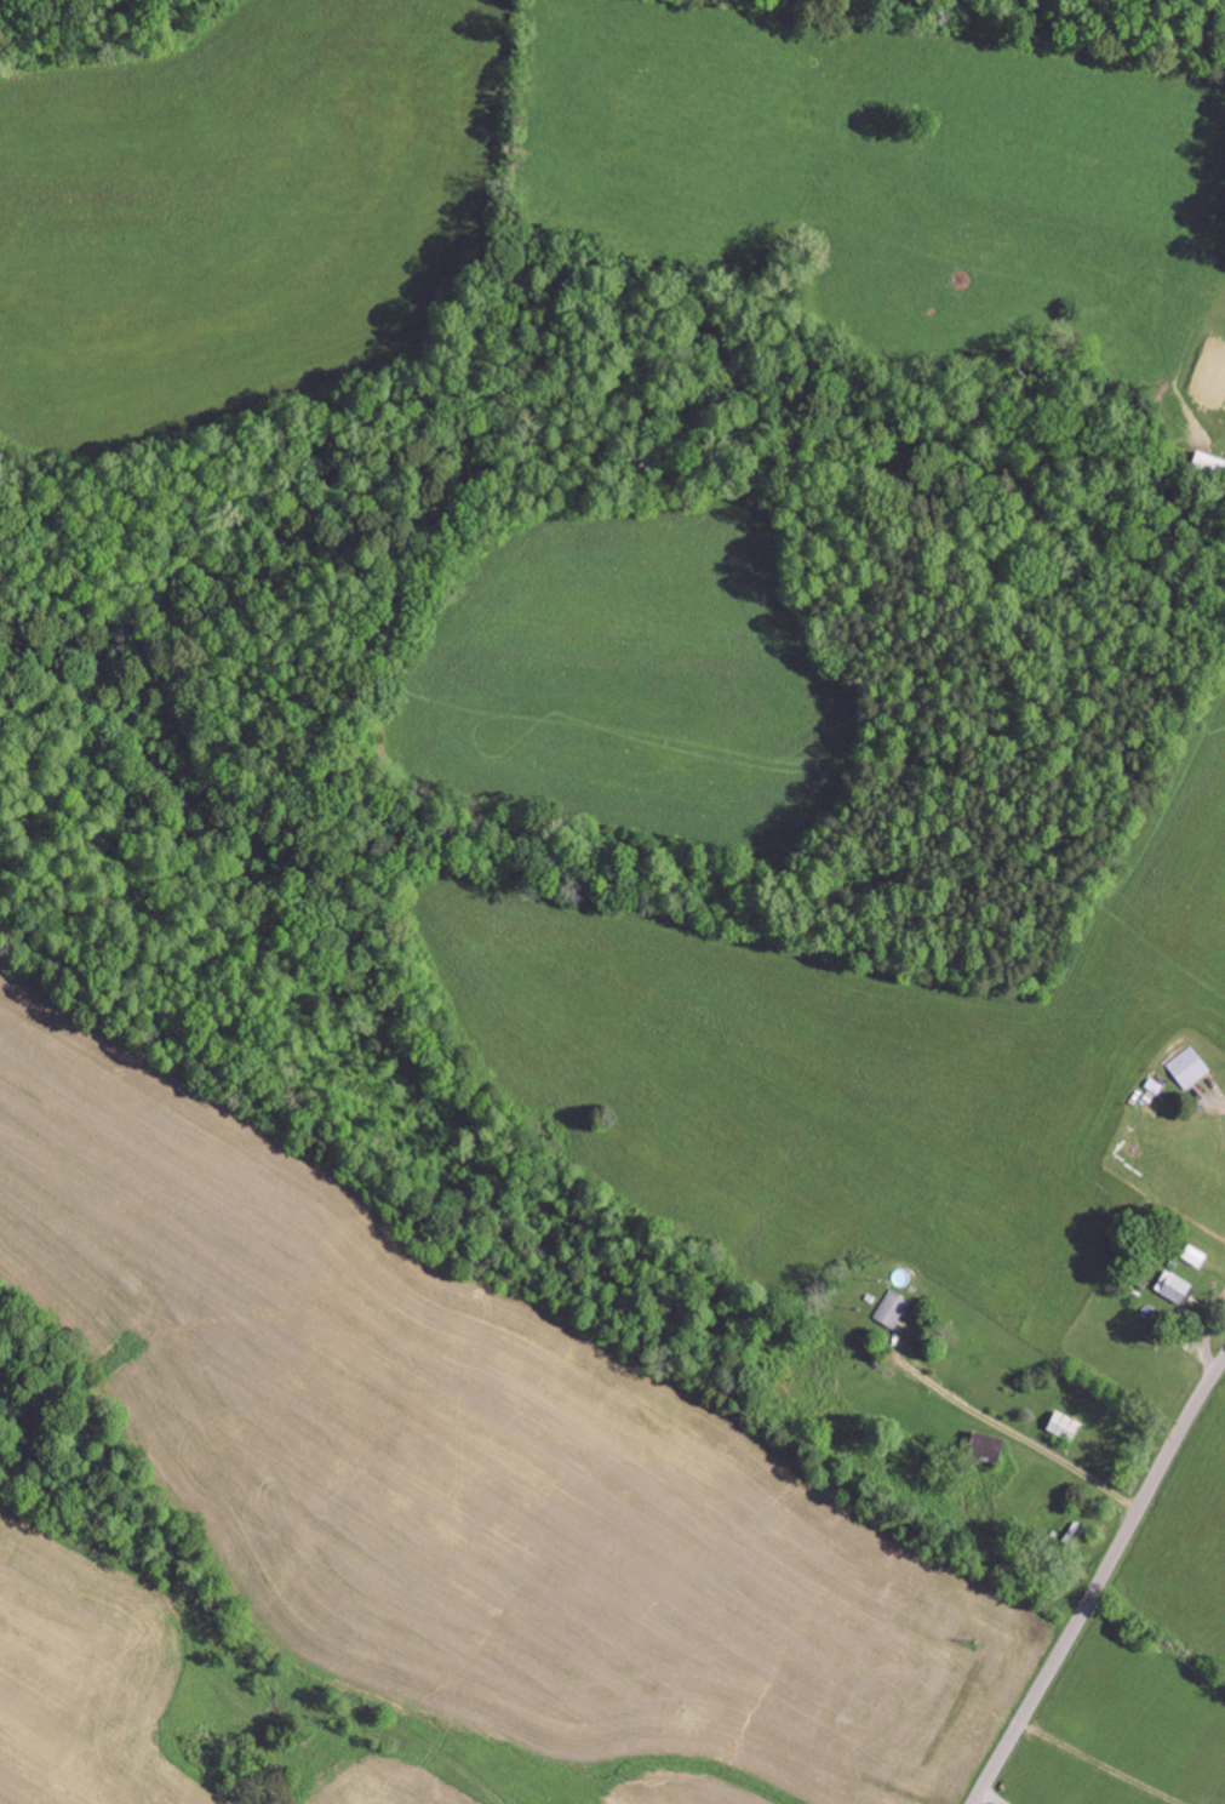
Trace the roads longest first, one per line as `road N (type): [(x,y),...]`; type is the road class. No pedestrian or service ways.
road 1 (tertiary): [(1224,1361),(976,1803)]

